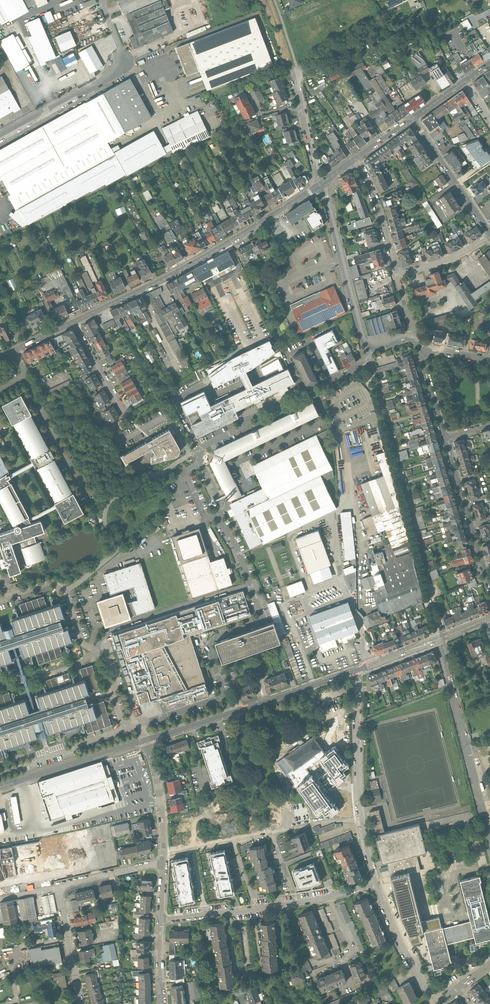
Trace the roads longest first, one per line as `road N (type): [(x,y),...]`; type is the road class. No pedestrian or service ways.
road 1 (secondary): [(321,184),(206,256),(73,322)]
road 2 (tertiary): [(145,739),(356,671)]
road 3 (residential): [(162,863),(61,887),(81,1003)]
road 4 (residential): [(489,603),(443,440)]
road 5 (residential): [(321,184),(364,341)]
road 6 (tertiary): [(0,787),(145,739)]
road 7 (residential): [(356,671),(363,821)]
road 8 (unclassified): [(0,138),(122,65)]
road 9 (secondary): [(411,120),(489,232)]
road 10 (residential): [(377,883),(436,1003)]
road 11 (residential): [(358,158),(397,274)]

